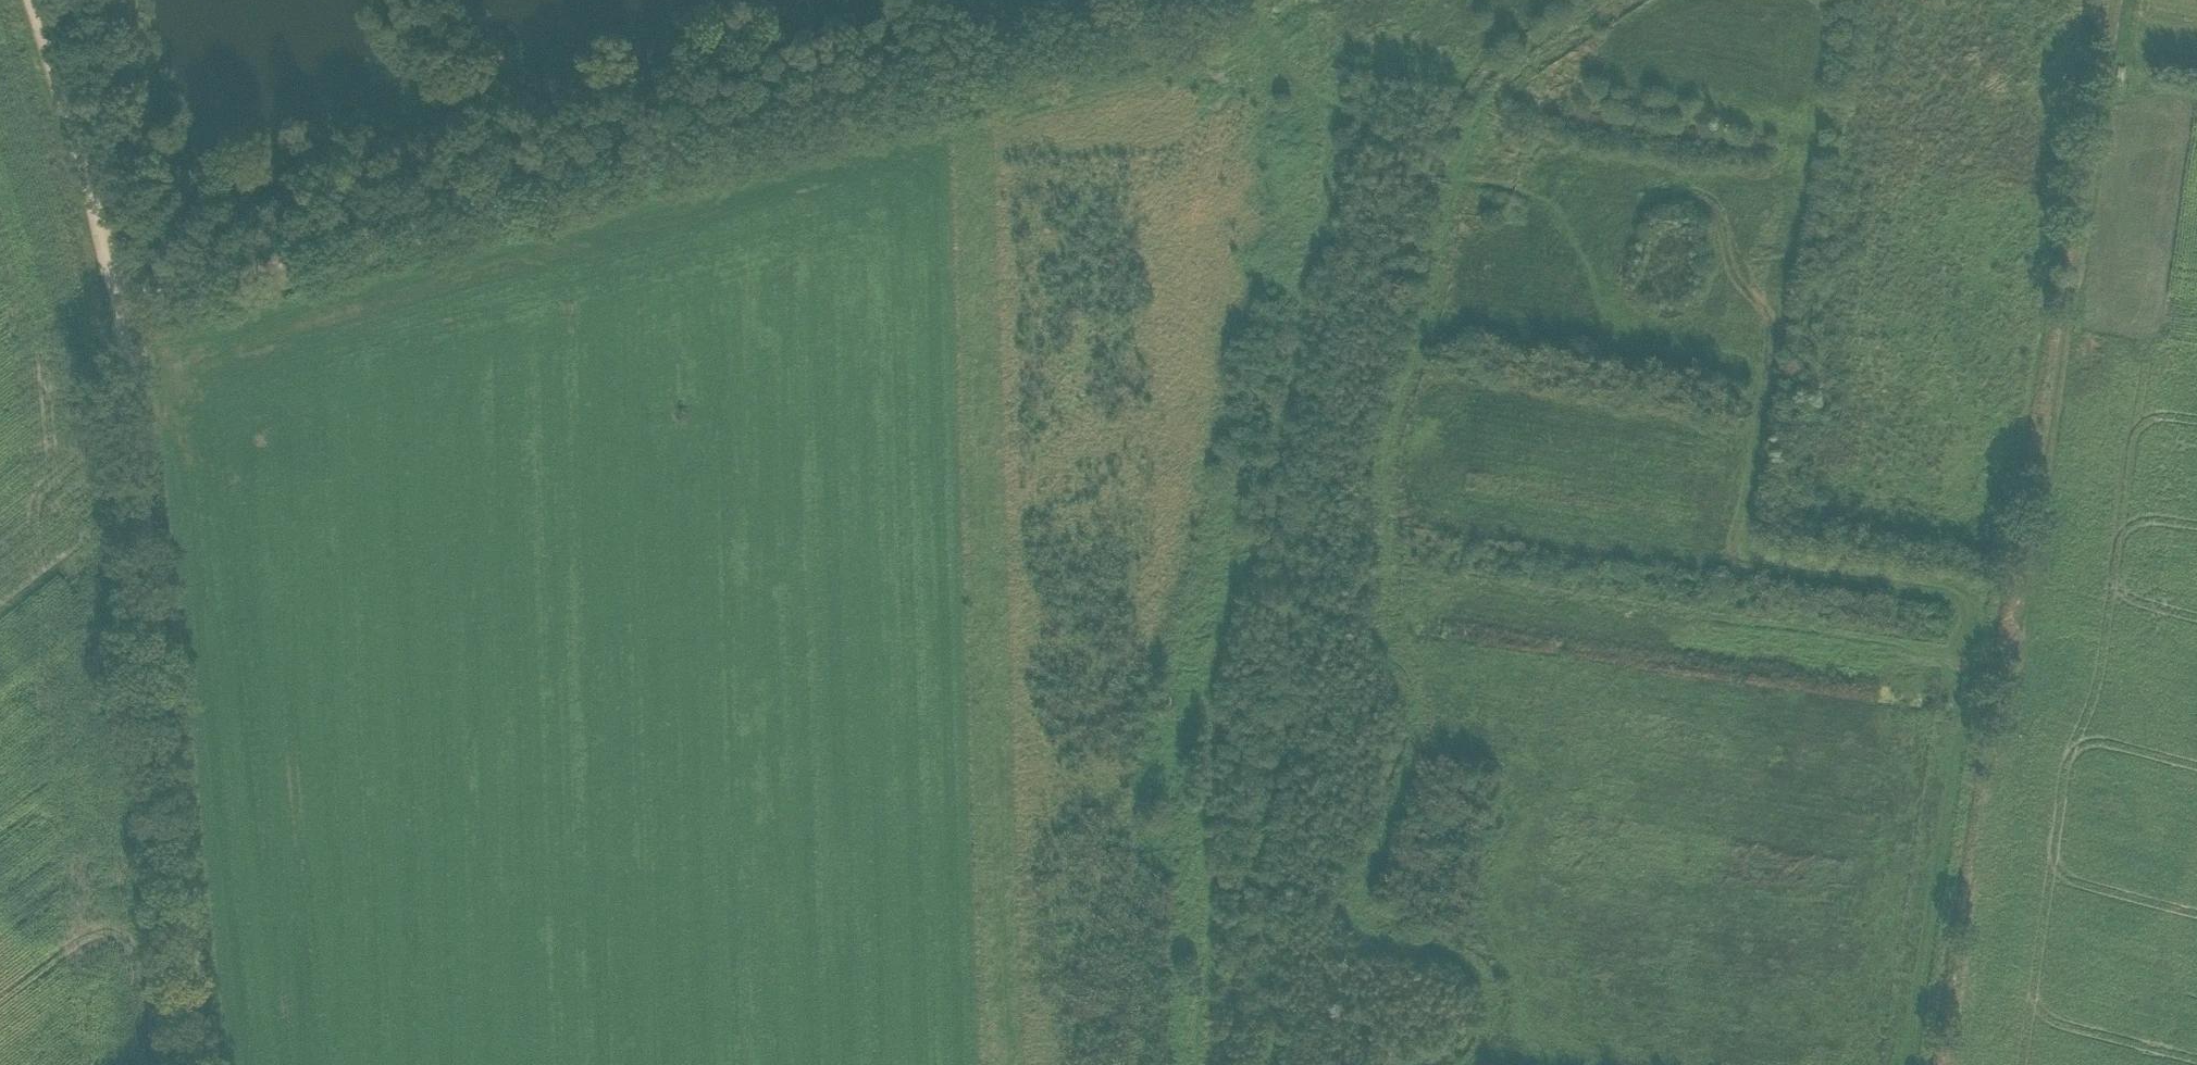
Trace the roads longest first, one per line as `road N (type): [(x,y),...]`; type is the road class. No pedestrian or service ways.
road 1 (track): [(209,1064),(140,432),(116,299)]
road 2 (track): [(116,299),(829,104)]
road 3 (track): [(2010,658),(2114,0)]
road 4 (track): [(829,104),(1200,0)]
road 5 (track): [(116,299),(22,0)]

